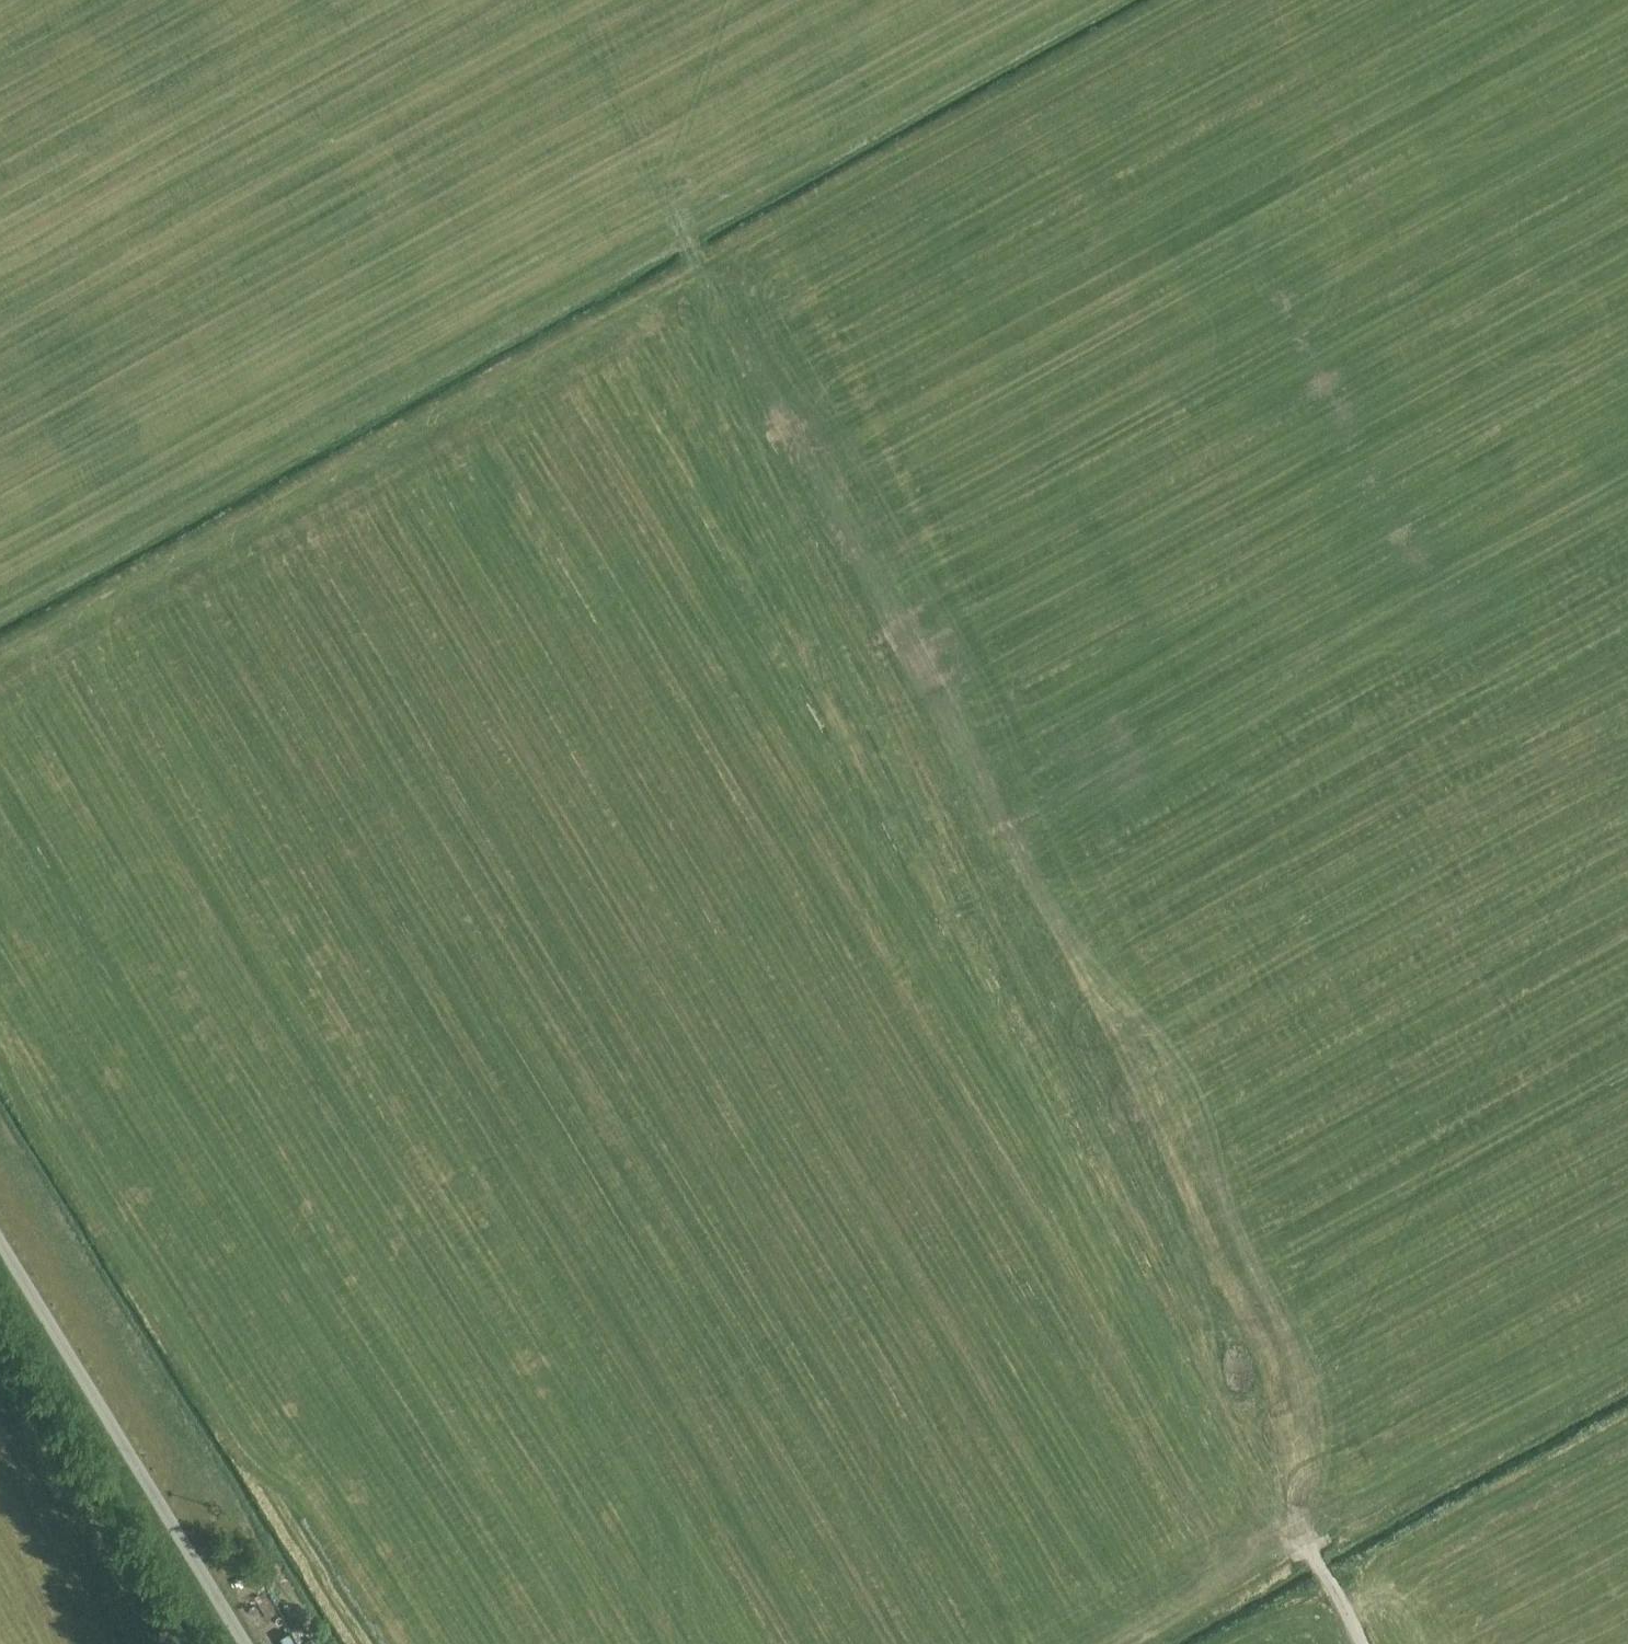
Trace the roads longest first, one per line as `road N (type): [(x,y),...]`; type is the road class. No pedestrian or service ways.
road 1 (unclassified): [(248,1643),(0,1227)]

